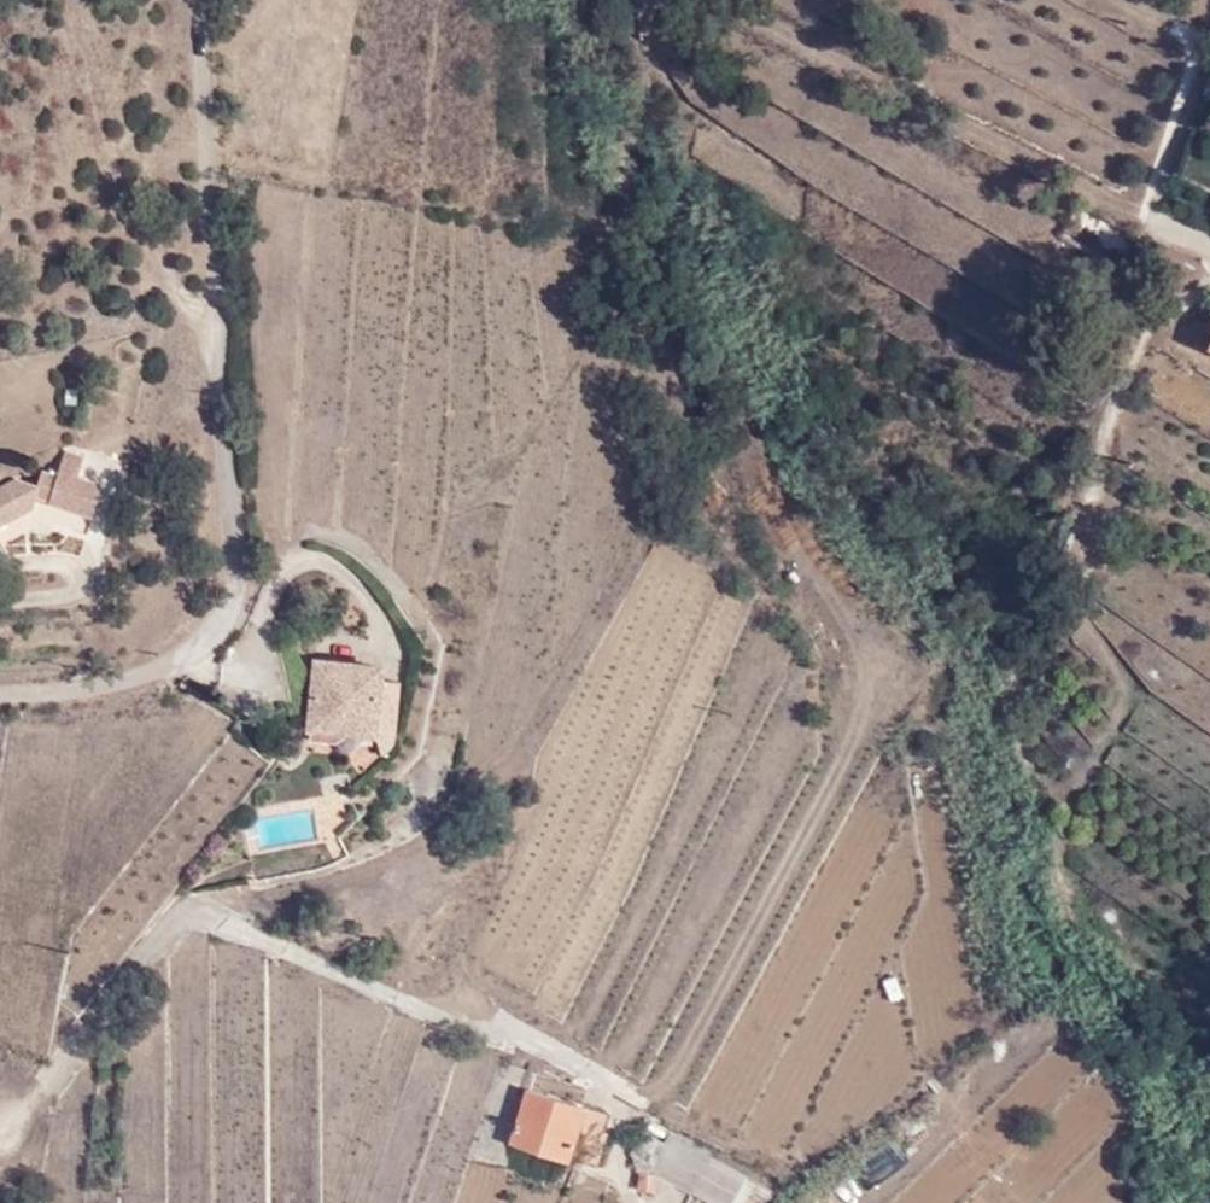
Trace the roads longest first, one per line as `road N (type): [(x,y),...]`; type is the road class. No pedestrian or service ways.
road 1 (residential): [(197,0),(240,575),(226,618),(203,647),(167,667),(80,691),(0,692)]

